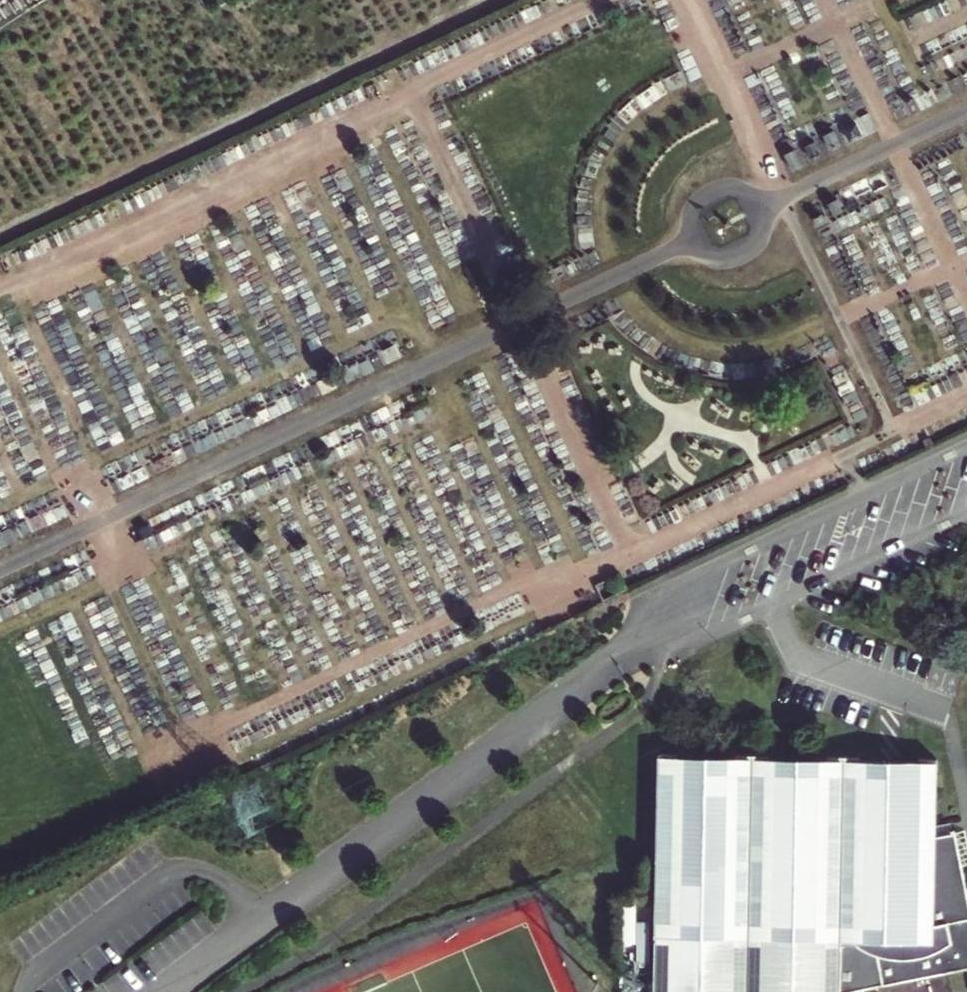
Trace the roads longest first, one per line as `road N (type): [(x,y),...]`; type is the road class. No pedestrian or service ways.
road 1 (track): [(502,0),(0,236)]

